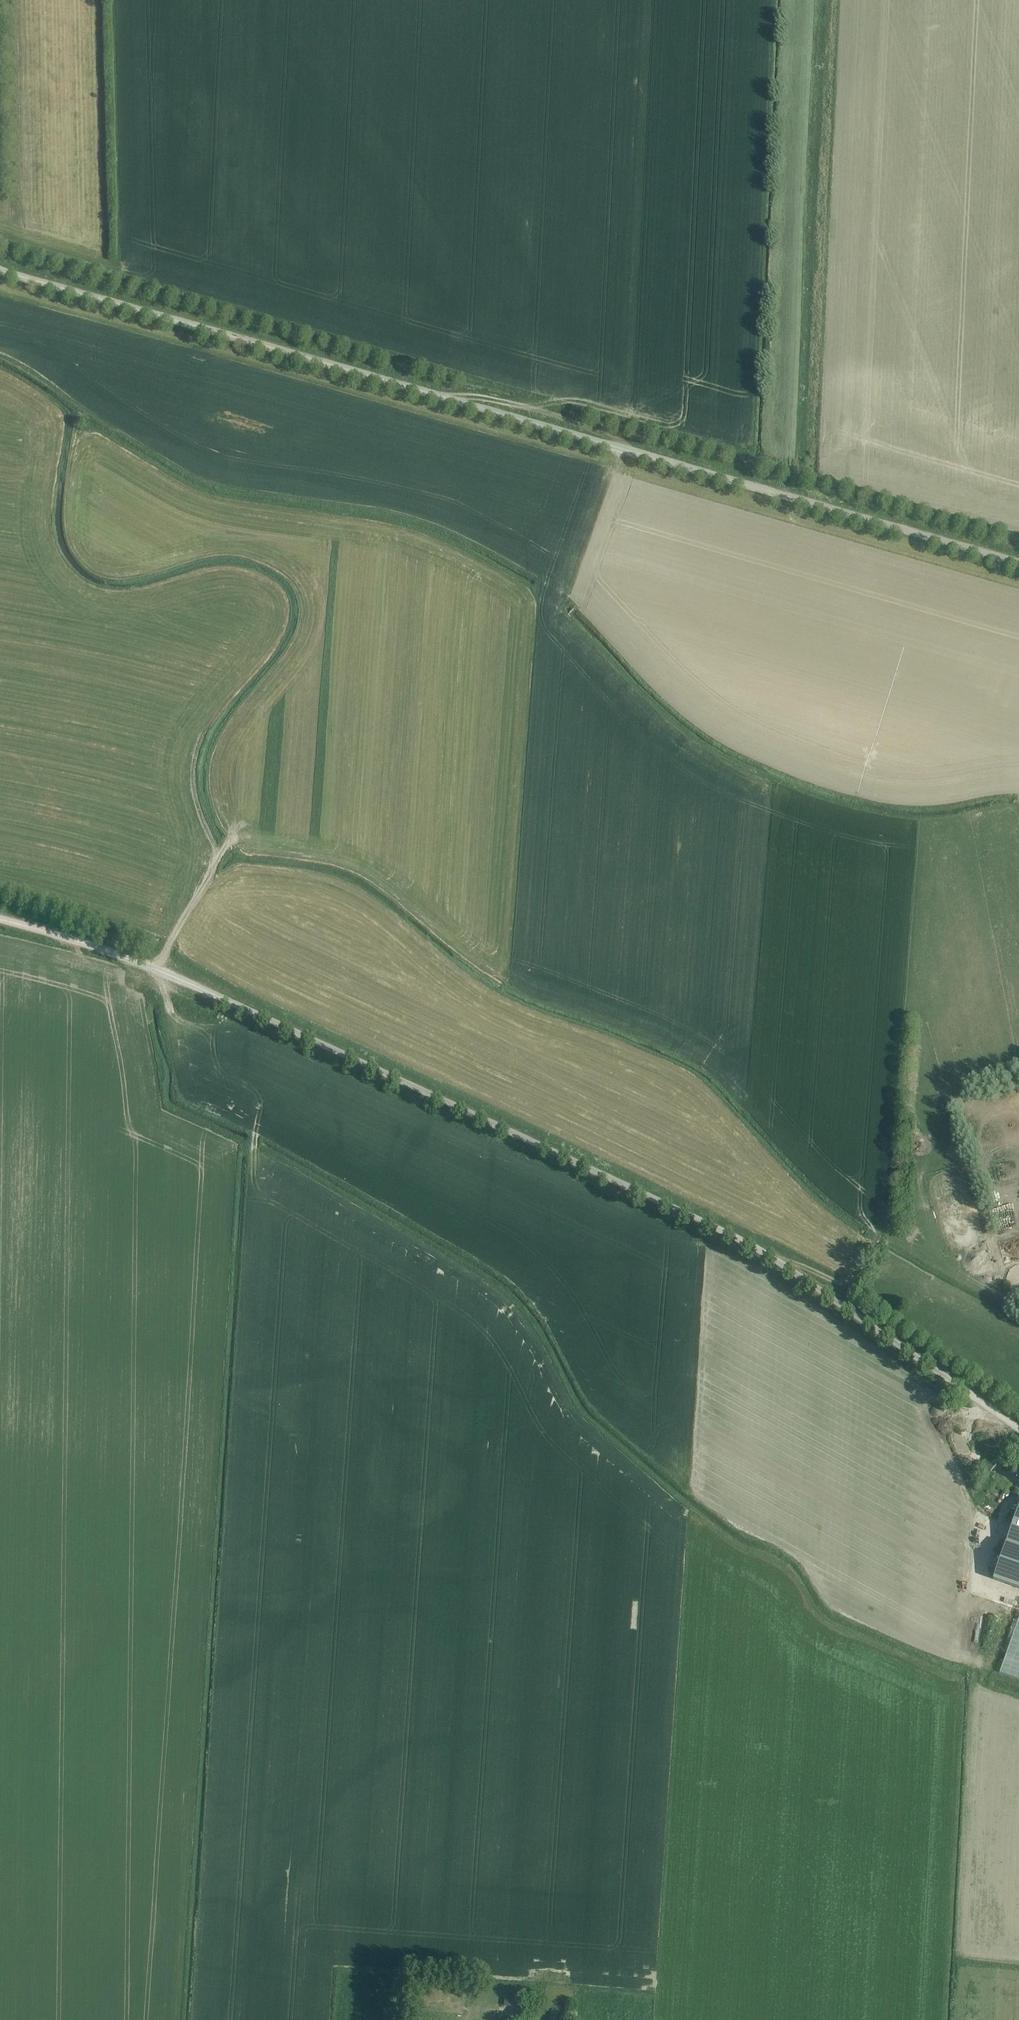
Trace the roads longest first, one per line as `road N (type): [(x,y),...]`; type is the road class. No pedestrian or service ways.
road 1 (unclassified): [(1018,1428),(774,1259),(688,1215),(165,973),(0,922)]
road 2 (unclassified): [(0,271),(1018,564)]

